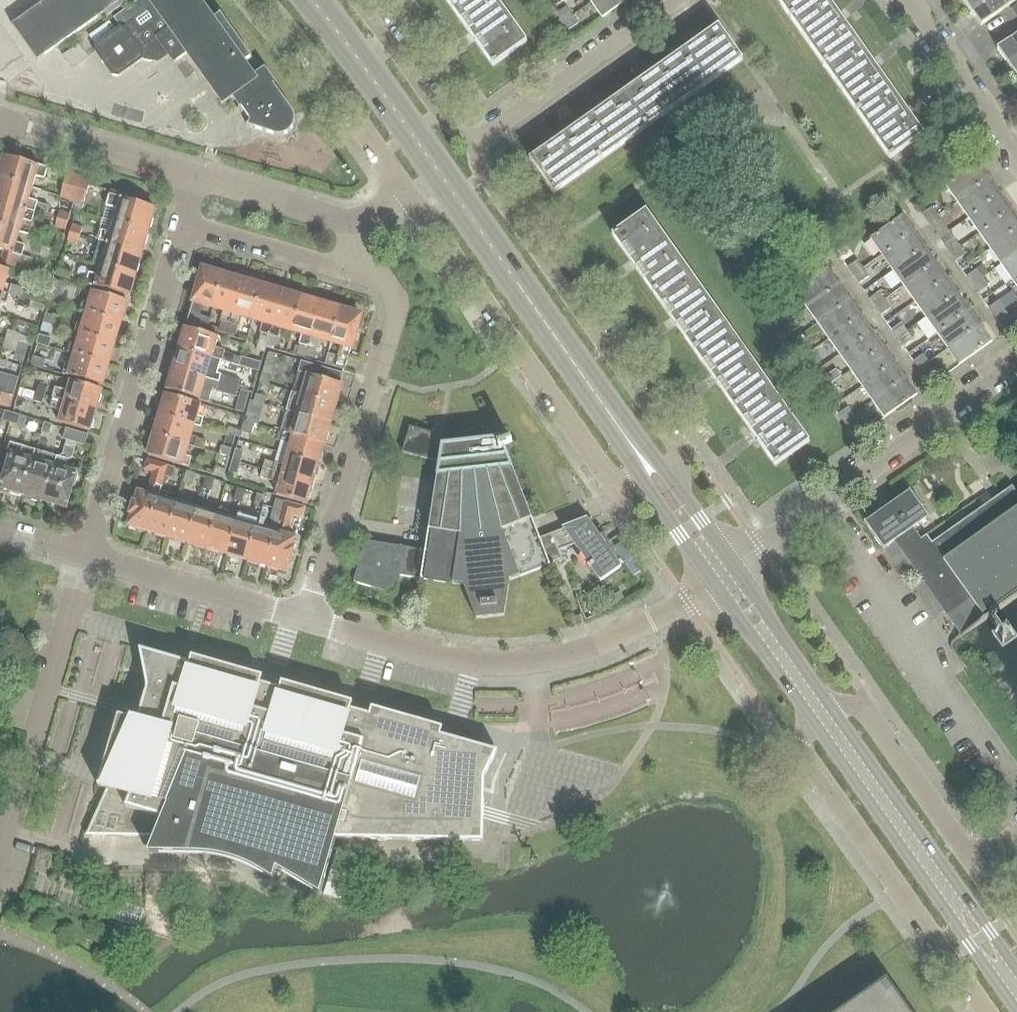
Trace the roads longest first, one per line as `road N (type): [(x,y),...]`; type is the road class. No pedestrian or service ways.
road 1 (secondary): [(605,408),(311,0)]
road 2 (residential): [(305,619),(461,661),(531,660),(608,640),(712,583)]
road 3 (residential): [(305,619),(396,311),(389,287),(349,271)]
road 4 (residential): [(676,445),(483,174),(473,143)]
road 5 (secondary): [(807,714),(1016,1010)]
road 6 (residential): [(405,189),(605,474)]
road 7 (residential): [(733,566),(1016,366)]
road 8 (residential): [(86,555),(183,224)]
road 9 (secondary): [(1016,971),(827,701)]
road 10 (residential): [(803,753),(984,1011)]
road 11 (residential): [(473,143),(675,0)]
road 12 (residential): [(265,0),(405,189)]
road 13 (residential): [(86,555),(305,619)]
road 14 (residential): [(197,177),(0,119)]
road 15 (residential): [(1016,158),(906,0)]
road 16 (residential): [(473,143),(440,114),(356,0)]
road 17 (residential): [(973,862),(866,712)]
road 18 (residential): [(349,271),(183,224)]
road 19 (secondary): [(827,701),(733,566)]
road 20 (residential): [(355,218),(197,177)]
road 21 (secondary): [(712,583),(807,714)]
road 22 (secondary): [(643,483),(712,583)]

